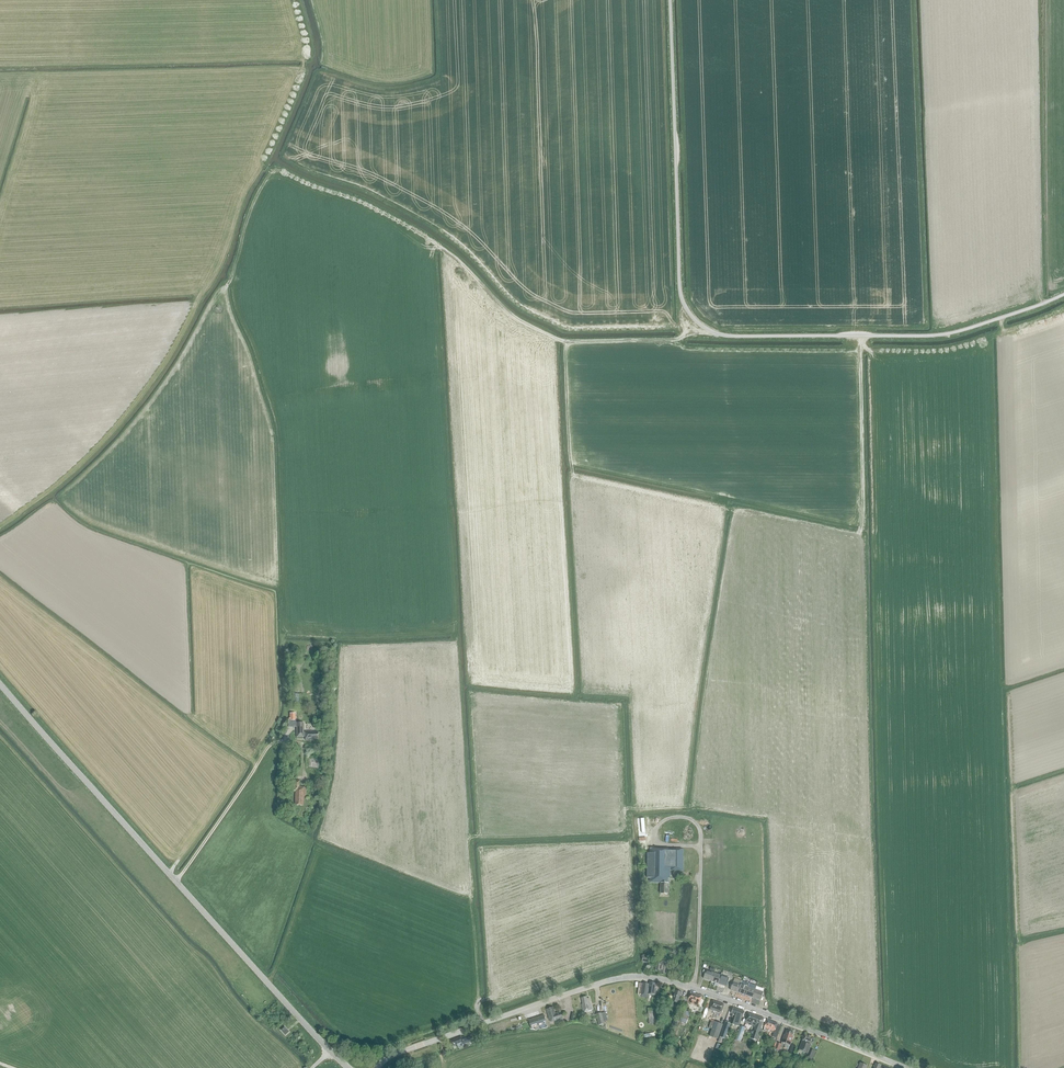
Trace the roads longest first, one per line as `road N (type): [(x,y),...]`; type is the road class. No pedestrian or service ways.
road 1 (unclassified): [(1063,294),(936,335),(730,336),(702,326),(679,289),(670,0)]
road 2 (unclassified): [(907,1067),(639,976),(393,1054),(377,1067)]
road 3 (tertiary): [(349,1067),(0,684)]
road 4 (track): [(176,881),(271,745)]

